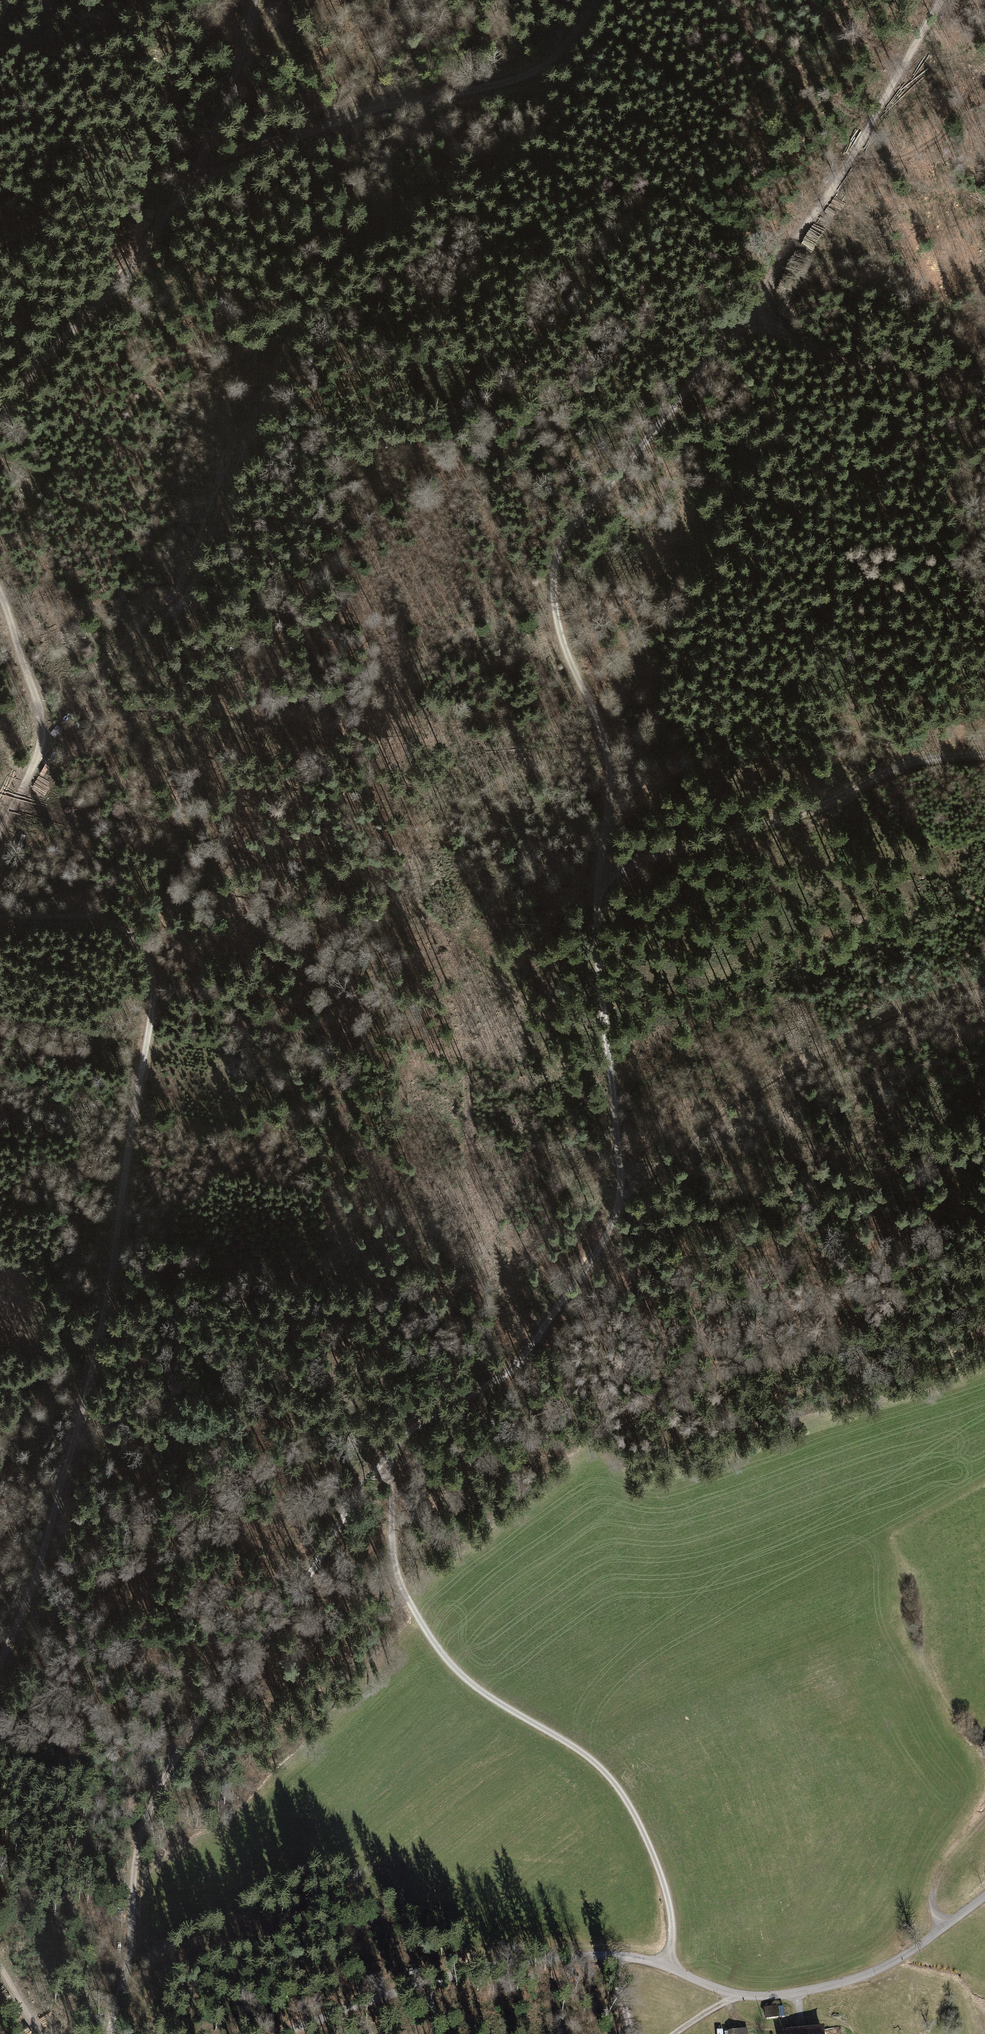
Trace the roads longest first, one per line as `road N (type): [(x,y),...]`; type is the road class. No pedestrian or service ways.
road 1 (track): [(0,924),(86,917),(124,925),(157,974),(111,1298),(39,1579),(0,1681)]
road 2 (unclassified): [(277,2033),(472,1965),(535,1956),(633,1955),(731,1994),(809,1990),(900,1958),(984,1895)]
road 3 (track): [(389,1456),(410,1430),(493,1383),(525,1351),(606,1235),(619,1189),(602,874)]
road 4 (track): [(114,2033),(133,1869),(162,1792),(196,1723),(389,1456)]
road 5 (track): [(602,874),(609,758),(564,646),(559,550),(758,316)]
road 6 (track): [(668,1967),(667,1893),(628,1802),(564,1740),(476,1688),(447,1661),(407,1597),(395,1555),(389,1456)]
road 7 (track): [(0,422),(39,359),(152,243),(221,118),(255,0)]
road 8 (track): [(192,177),(348,116),(540,68),(593,0)]
road 9 (track): [(619,1189),(746,1095),(873,1023),(984,983)]
road 10 (track): [(602,874),(831,803),(908,765),(984,758)]
road 11 (track): [(758,316),(941,0)]
road 12 (track): [(42,747),(124,641),(189,586),(236,458)]
road 13 (track): [(0,594),(43,721),(42,747),(0,840)]
road 14 (track): [(984,373),(916,380),(861,365),(758,316)]

